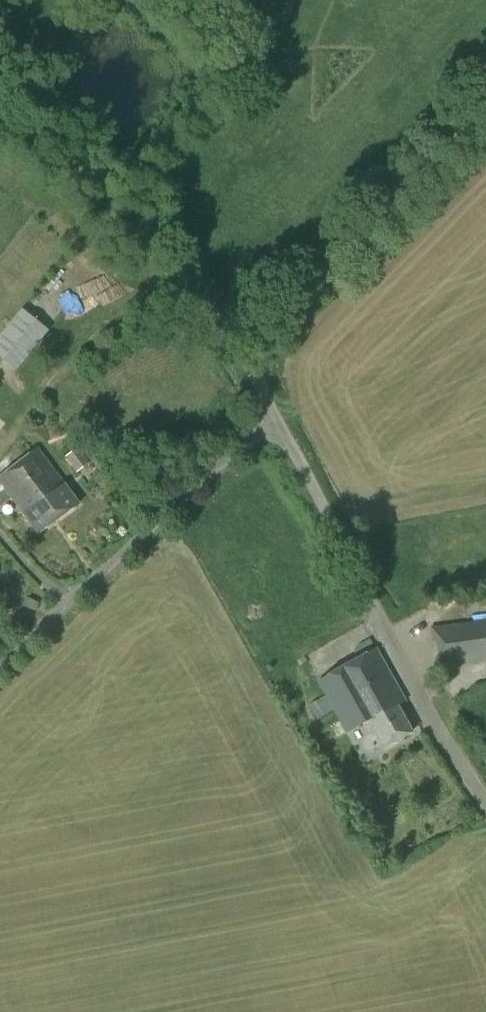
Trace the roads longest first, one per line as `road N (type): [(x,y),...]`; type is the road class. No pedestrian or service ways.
road 1 (unclassified): [(485,802),(373,619),(272,414)]
road 2 (unclassified): [(272,414),(244,353),(485,98)]
road 3 (unclassified): [(0,641),(272,414)]
road 4 (track): [(244,353),(89,196),(0,124)]

